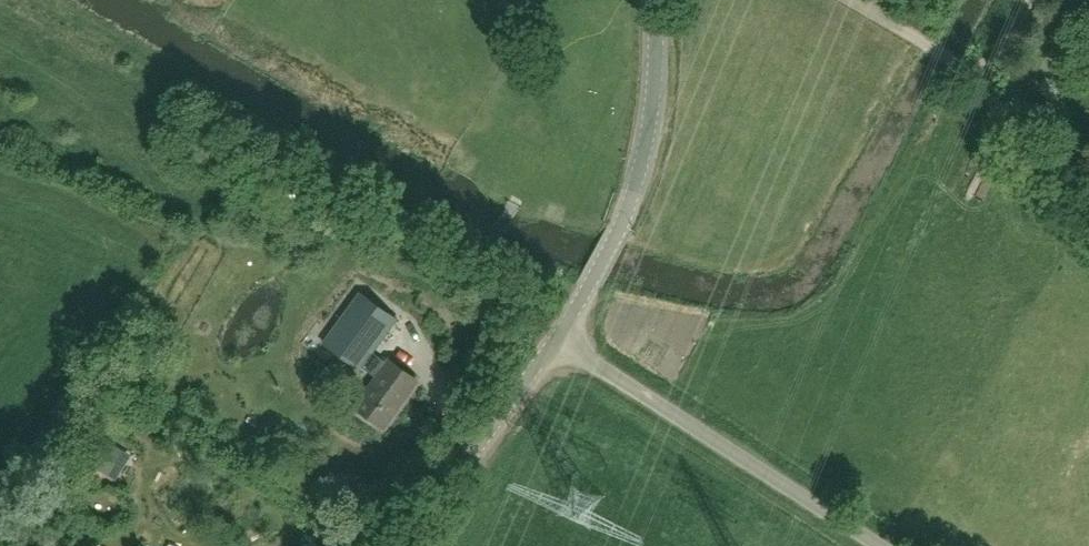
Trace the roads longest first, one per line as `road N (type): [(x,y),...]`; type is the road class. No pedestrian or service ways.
road 1 (unclassified): [(875,545),(558,334)]
road 2 (tertiary): [(558,334),(615,244),(640,177),(657,84),(656,0)]
road 3 (tertiary): [(410,545),(558,334)]

